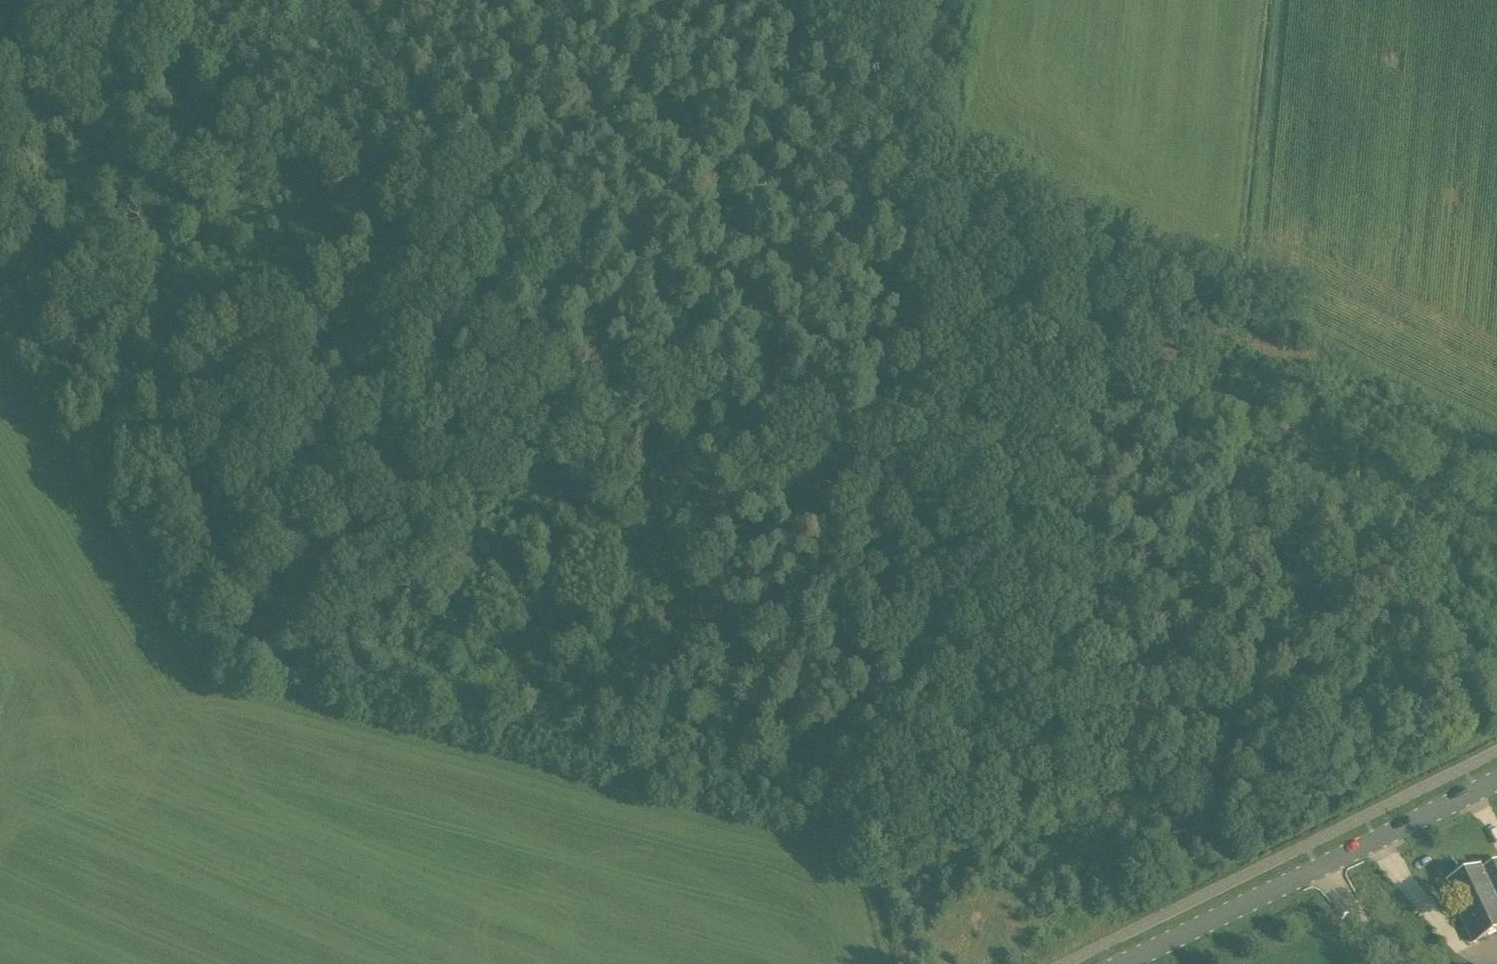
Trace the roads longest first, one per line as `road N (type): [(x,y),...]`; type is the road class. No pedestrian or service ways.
road 1 (secondary): [(1123,963),(1320,866)]
road 2 (secondary): [(1320,866),(1496,779)]
road 3 (unclassified): [(1401,963),(1320,866)]

